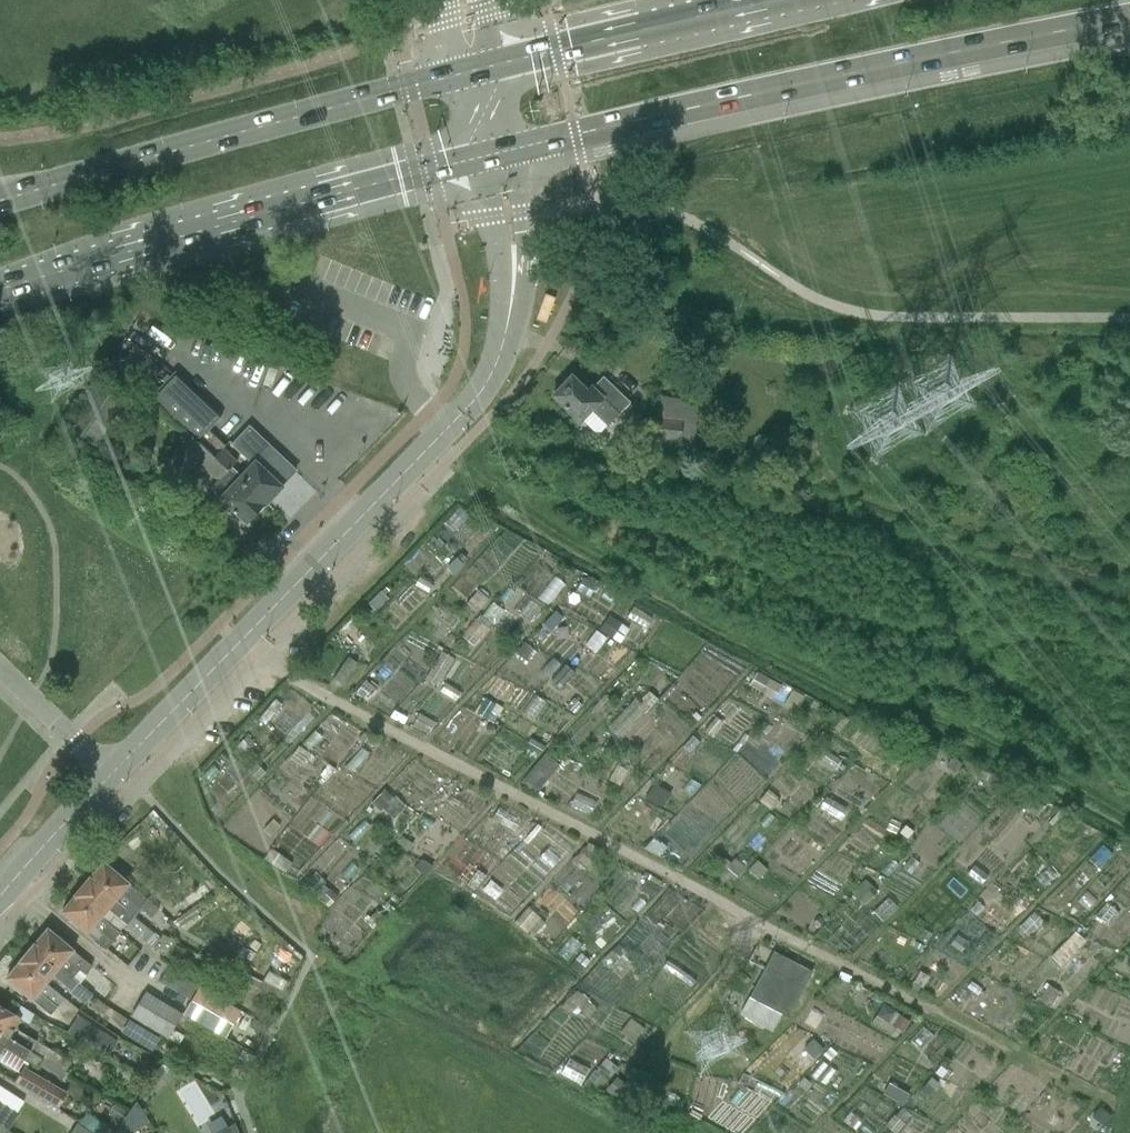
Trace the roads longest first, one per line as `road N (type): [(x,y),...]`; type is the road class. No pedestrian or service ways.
road 1 (tertiary): [(112,774),(464,411),(496,361),(514,269)]
road 2 (primary): [(505,150),(926,57),(1129,22)]
road 3 (primary): [(0,290),(476,158)]
road 4 (primary): [(457,75),(0,203)]
road 5 (primary): [(776,0),(488,67)]
road 6 (tertiary): [(0,896),(112,774)]
road 7 (residential): [(0,673),(112,774)]
road 8 (tertiary): [(514,269),(520,216),(505,150)]

